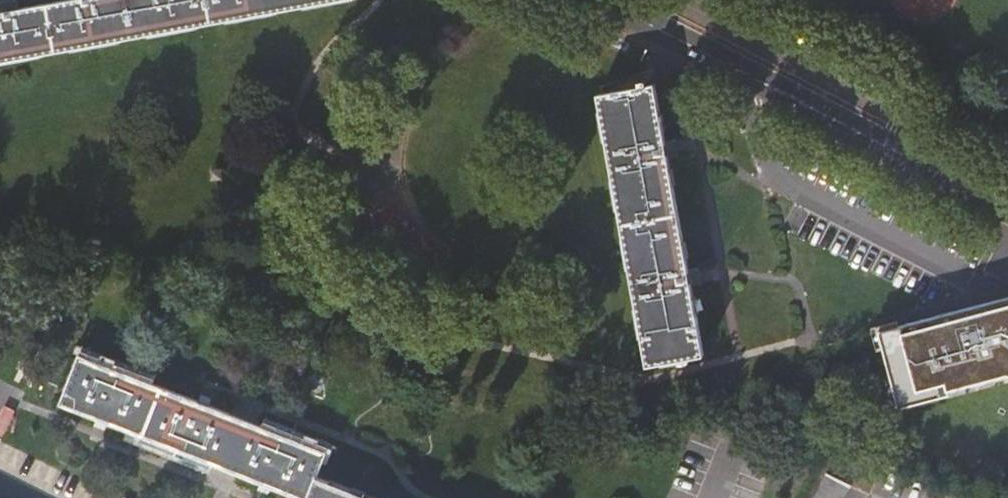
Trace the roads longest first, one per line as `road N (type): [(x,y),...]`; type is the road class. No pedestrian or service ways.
road 1 (residential): [(602,0),(1007,208)]

